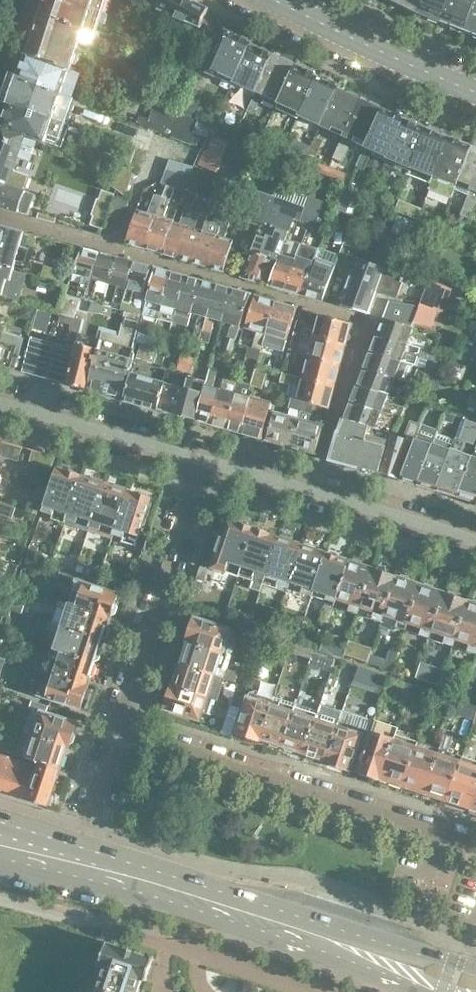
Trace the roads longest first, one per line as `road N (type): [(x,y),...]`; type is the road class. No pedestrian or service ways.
road 1 (primary): [(475,991),(0,836)]
road 2 (residential): [(475,843),(114,726)]
road 3 (residential): [(475,544),(200,459)]
road 4 (residential): [(114,726),(200,459)]
road 5 (tertiary): [(475,87),(282,0)]
road 6 (residential): [(200,459),(0,404)]

